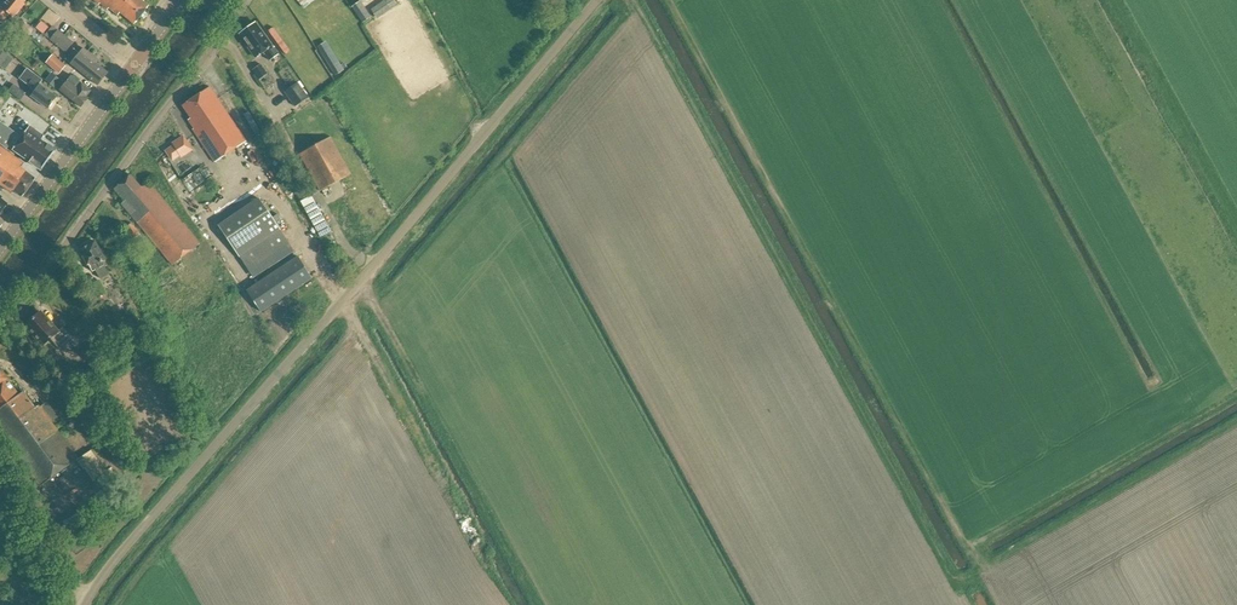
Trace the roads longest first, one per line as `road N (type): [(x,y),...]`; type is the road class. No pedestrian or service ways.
road 1 (unclassified): [(83,604),(593,0)]
road 2 (unclassified): [(0,336),(249,0)]
road 3 (tertiary): [(0,244),(137,59)]

